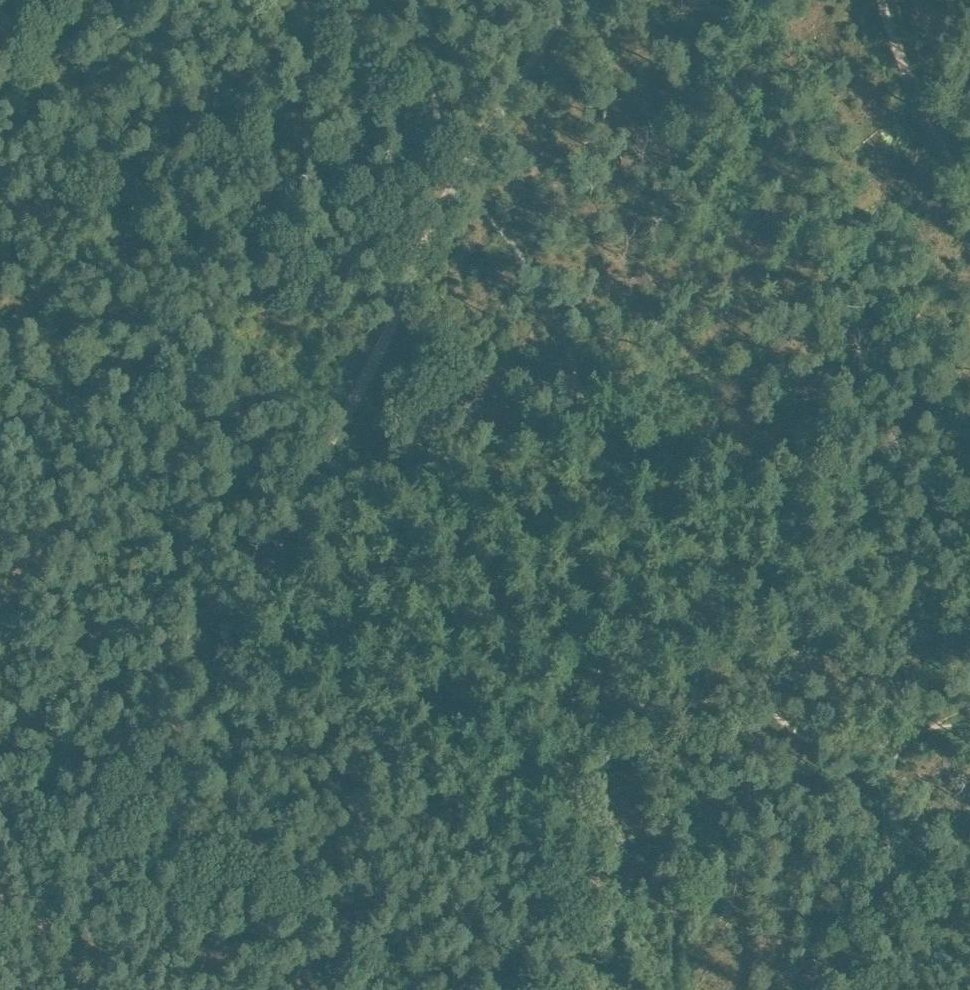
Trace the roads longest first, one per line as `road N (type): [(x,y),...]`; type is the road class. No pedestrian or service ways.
road 1 (track): [(0,872),(230,611),(393,312)]
road 2 (track): [(969,196),(935,138),(883,0)]
road 3 (track): [(563,0),(466,169)]
road 4 (track): [(466,169),(393,312)]

